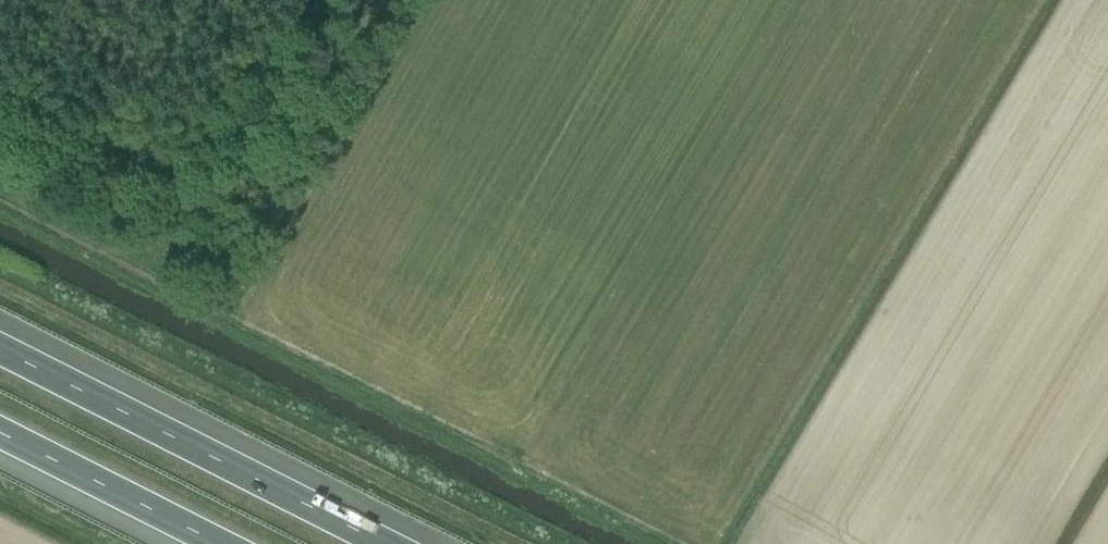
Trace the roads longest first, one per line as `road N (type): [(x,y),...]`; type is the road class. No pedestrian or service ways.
road 1 (track): [(0,196),(188,291),(213,293),(385,0)]
road 2 (motorway): [(395,543),(0,348)]
road 3 (motorway): [(0,441),(207,543)]

